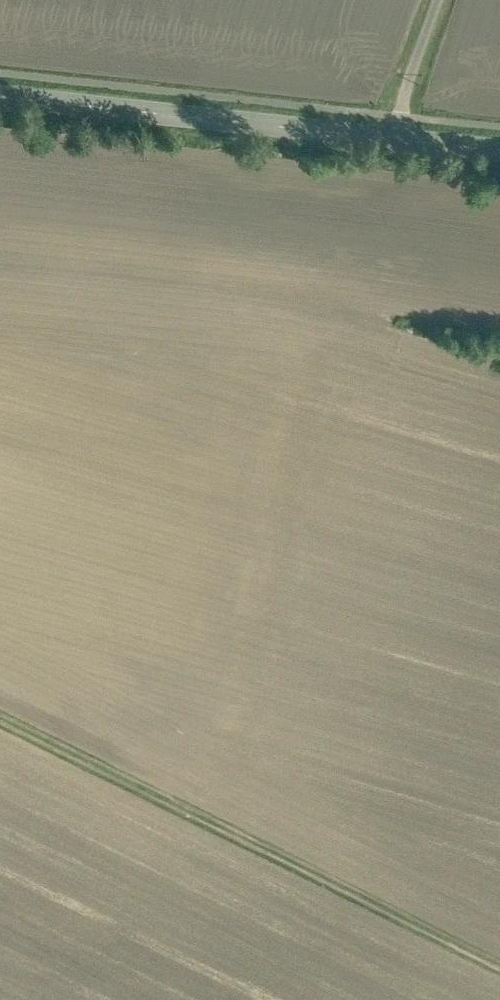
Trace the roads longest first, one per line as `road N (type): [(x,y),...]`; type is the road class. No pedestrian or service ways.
road 1 (track): [(0,724),(499,970)]
road 2 (secondary): [(499,151),(0,98)]

